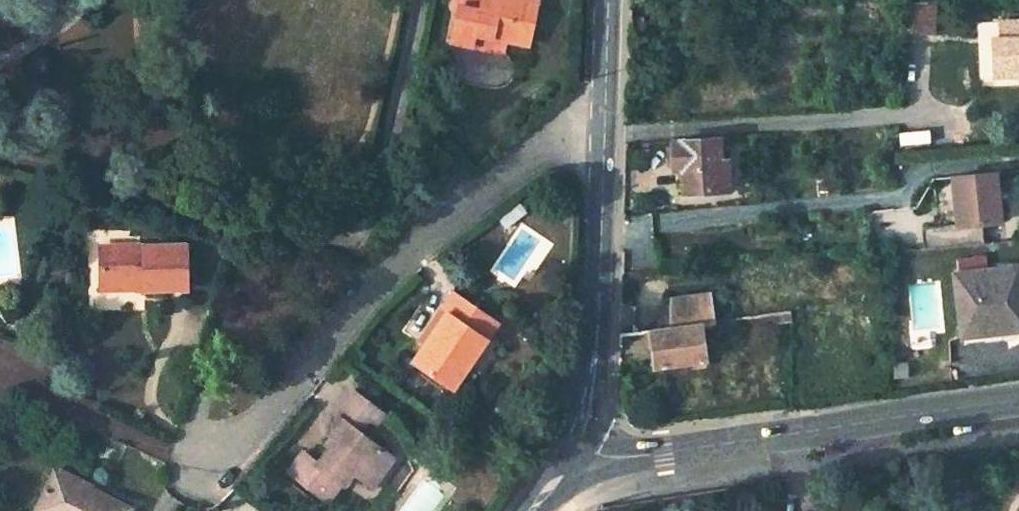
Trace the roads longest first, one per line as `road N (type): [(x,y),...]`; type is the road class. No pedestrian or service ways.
road 1 (residential): [(0,156),(289,239),(350,241),(362,229),(414,0)]
road 2 (secondary): [(607,0),(597,364),(573,448)]
road 3 (tertiary): [(573,448),(633,456),(1018,401)]

